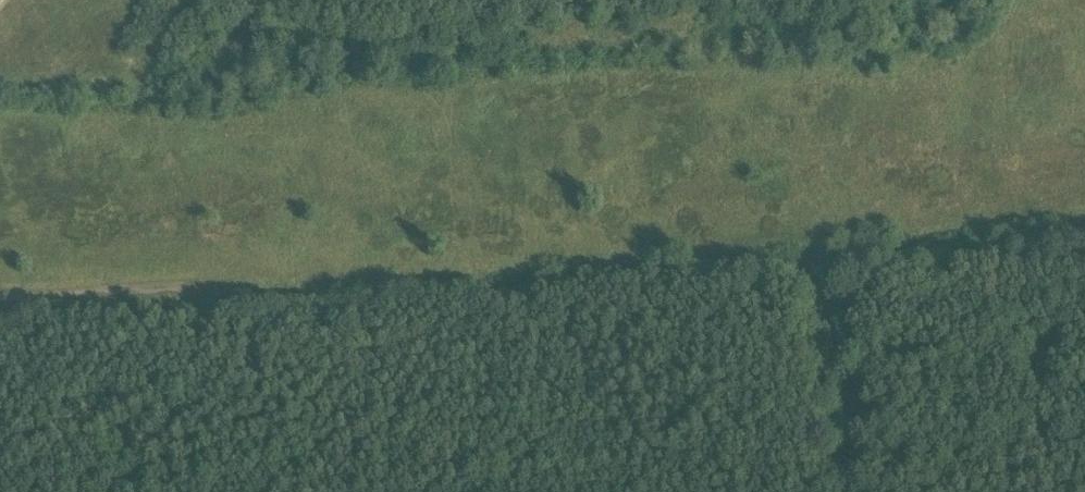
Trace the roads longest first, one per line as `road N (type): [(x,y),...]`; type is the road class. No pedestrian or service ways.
road 1 (track): [(850,491),(843,242),(1084,228)]

